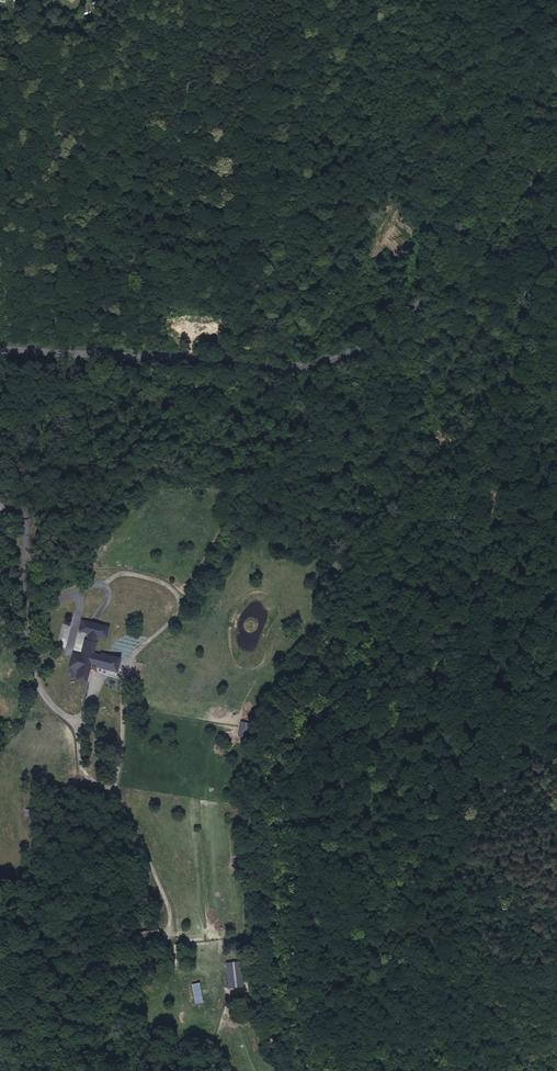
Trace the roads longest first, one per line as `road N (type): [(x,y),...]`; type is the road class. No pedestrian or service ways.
road 1 (tertiary): [(556,126),(493,248),(439,294),(352,346),(155,356),(0,351)]
road 2 (track): [(112,786),(167,902),(172,931),(162,932)]

